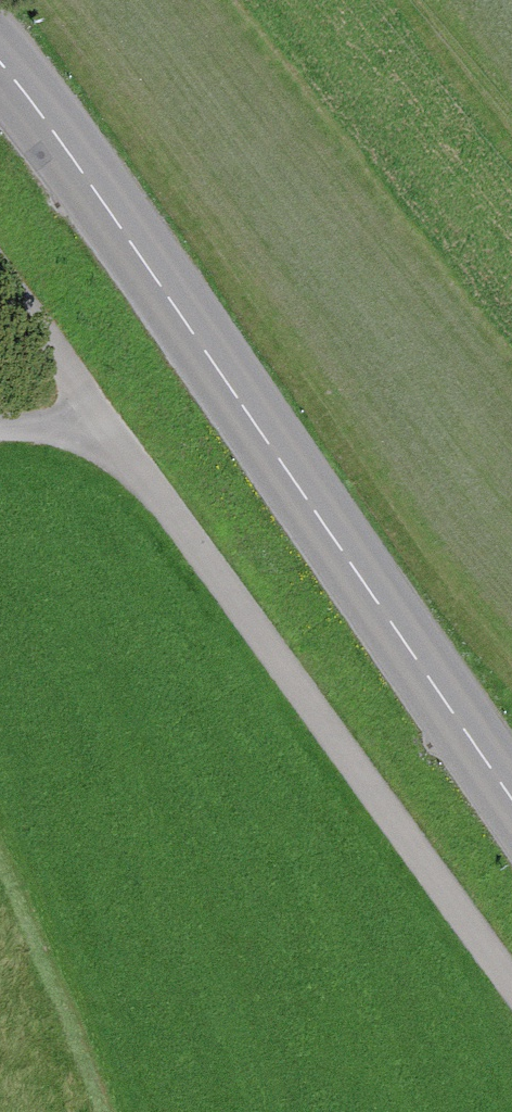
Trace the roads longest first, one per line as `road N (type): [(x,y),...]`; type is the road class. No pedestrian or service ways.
road 1 (secondary): [(511,799),(0,60)]
road 2 (track): [(511,1001),(95,414)]

